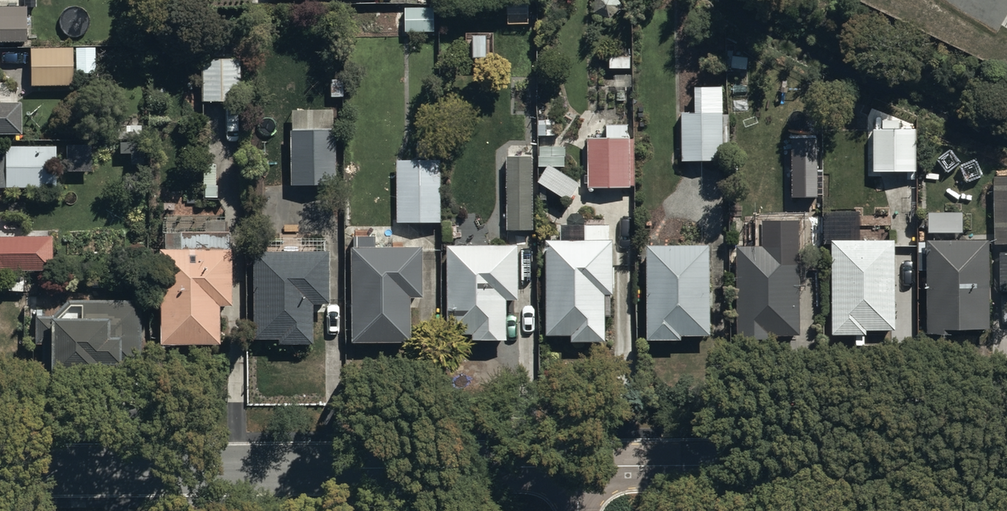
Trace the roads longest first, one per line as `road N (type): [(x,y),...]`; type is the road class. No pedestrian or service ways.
road 1 (residential): [(0,474),(578,467)]
road 2 (residential): [(578,467),(1006,462)]

